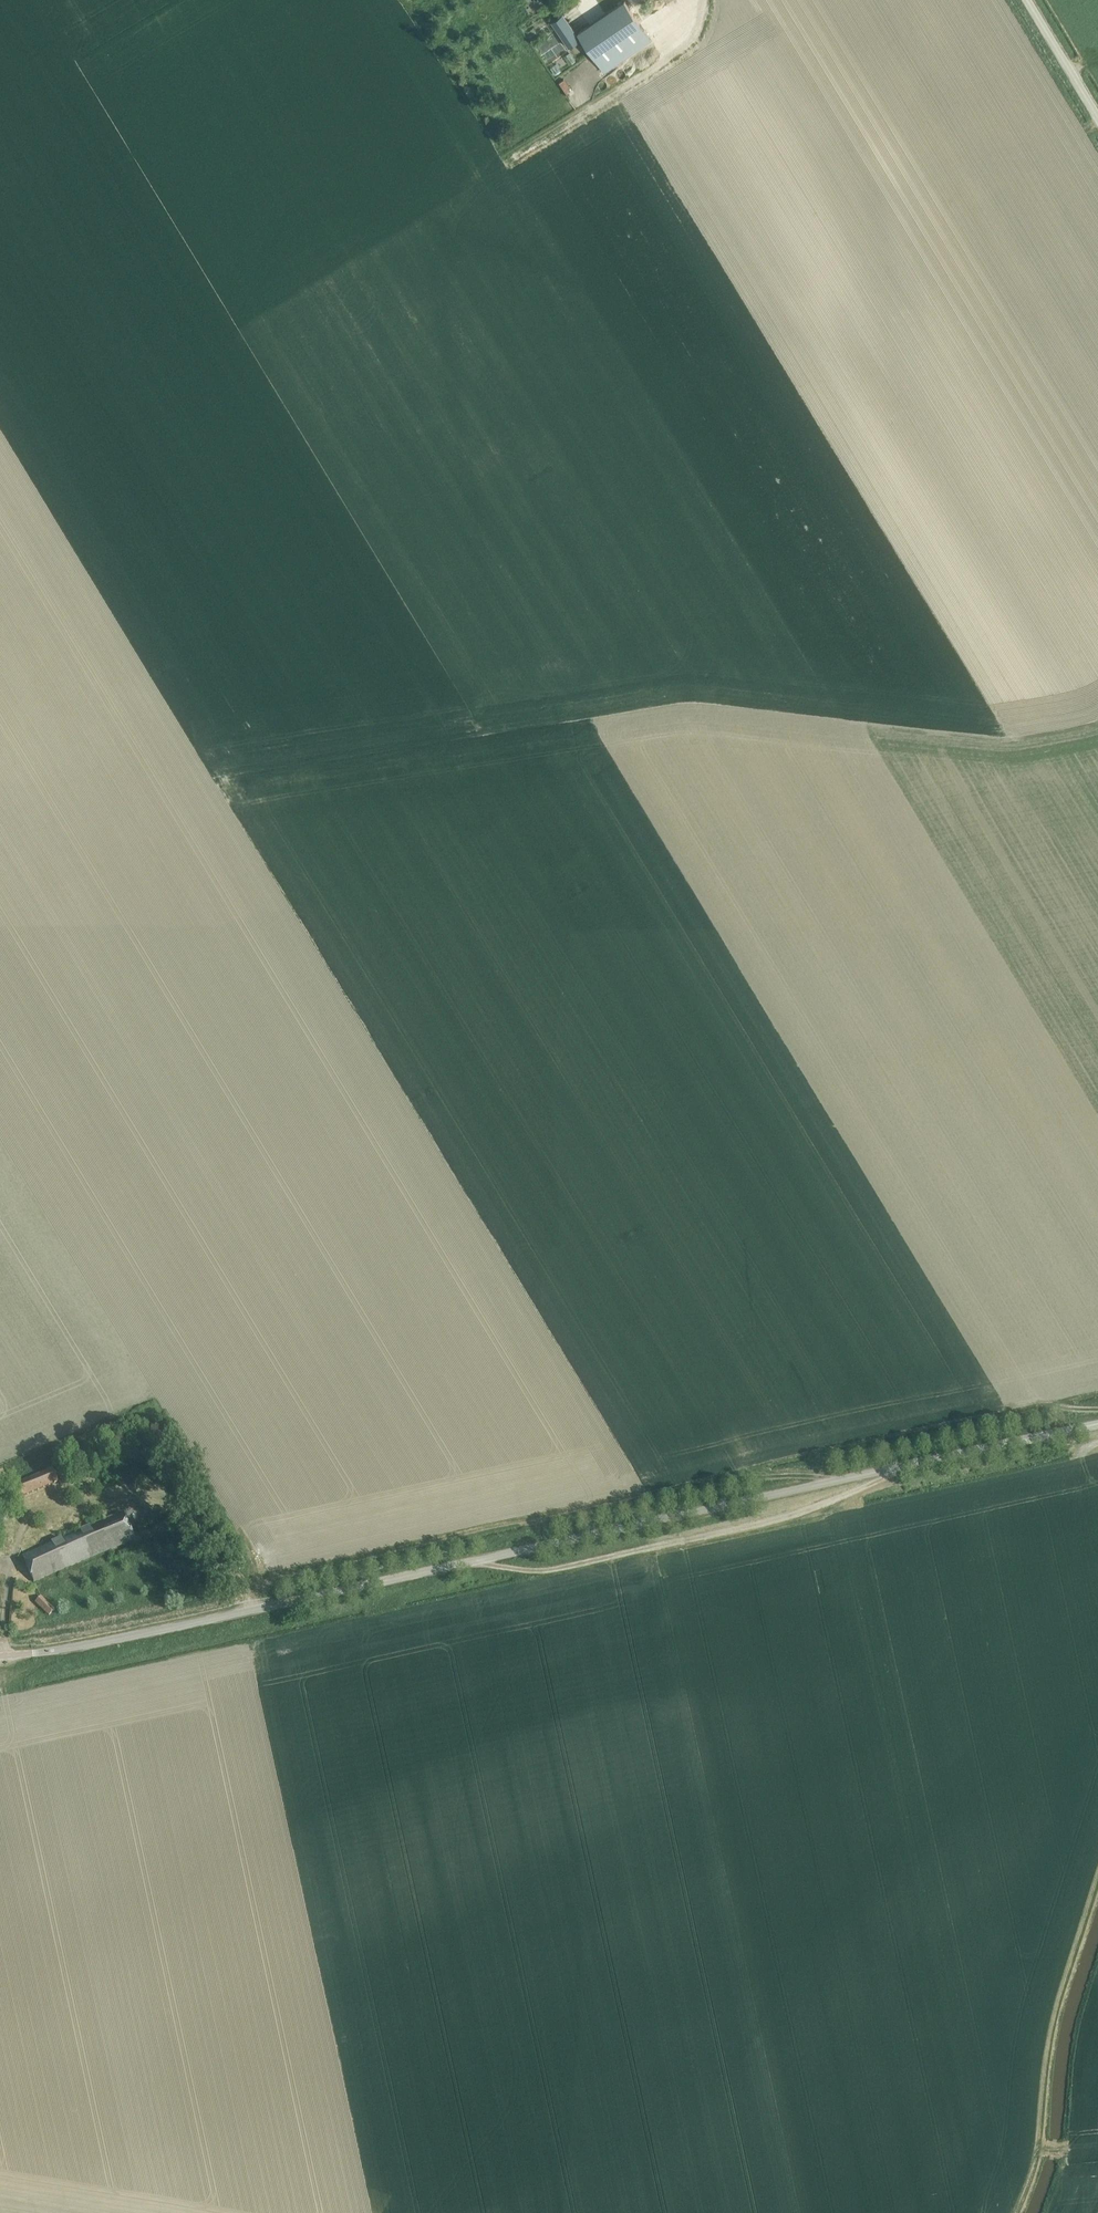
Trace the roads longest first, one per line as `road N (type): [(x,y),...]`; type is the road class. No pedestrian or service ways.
road 1 (unclassified): [(0,1657),(142,1634),(1097,1424)]
road 2 (unclassified): [(1097,116),(1028,0)]

